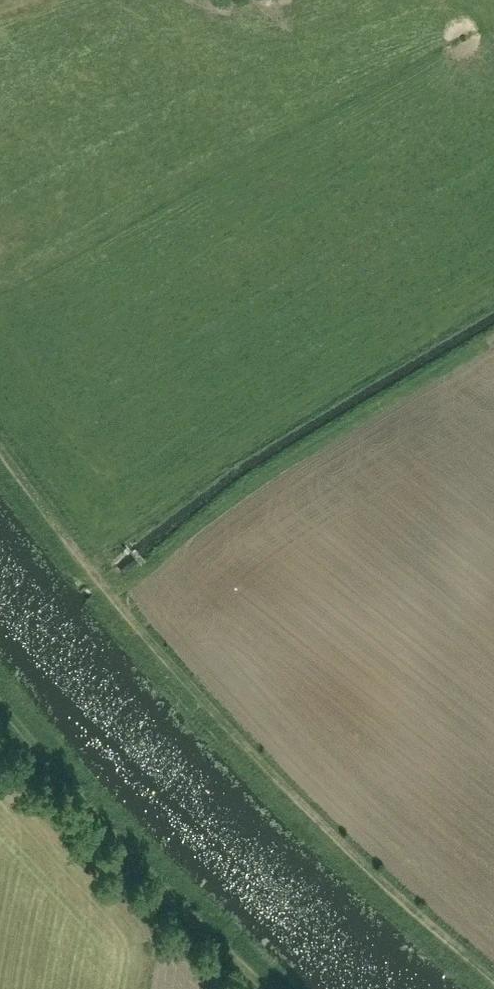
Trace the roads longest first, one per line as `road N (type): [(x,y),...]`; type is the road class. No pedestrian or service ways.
road 1 (track): [(0,449),(210,716),(493,985)]
road 2 (track): [(0,695),(120,842),(269,988)]

